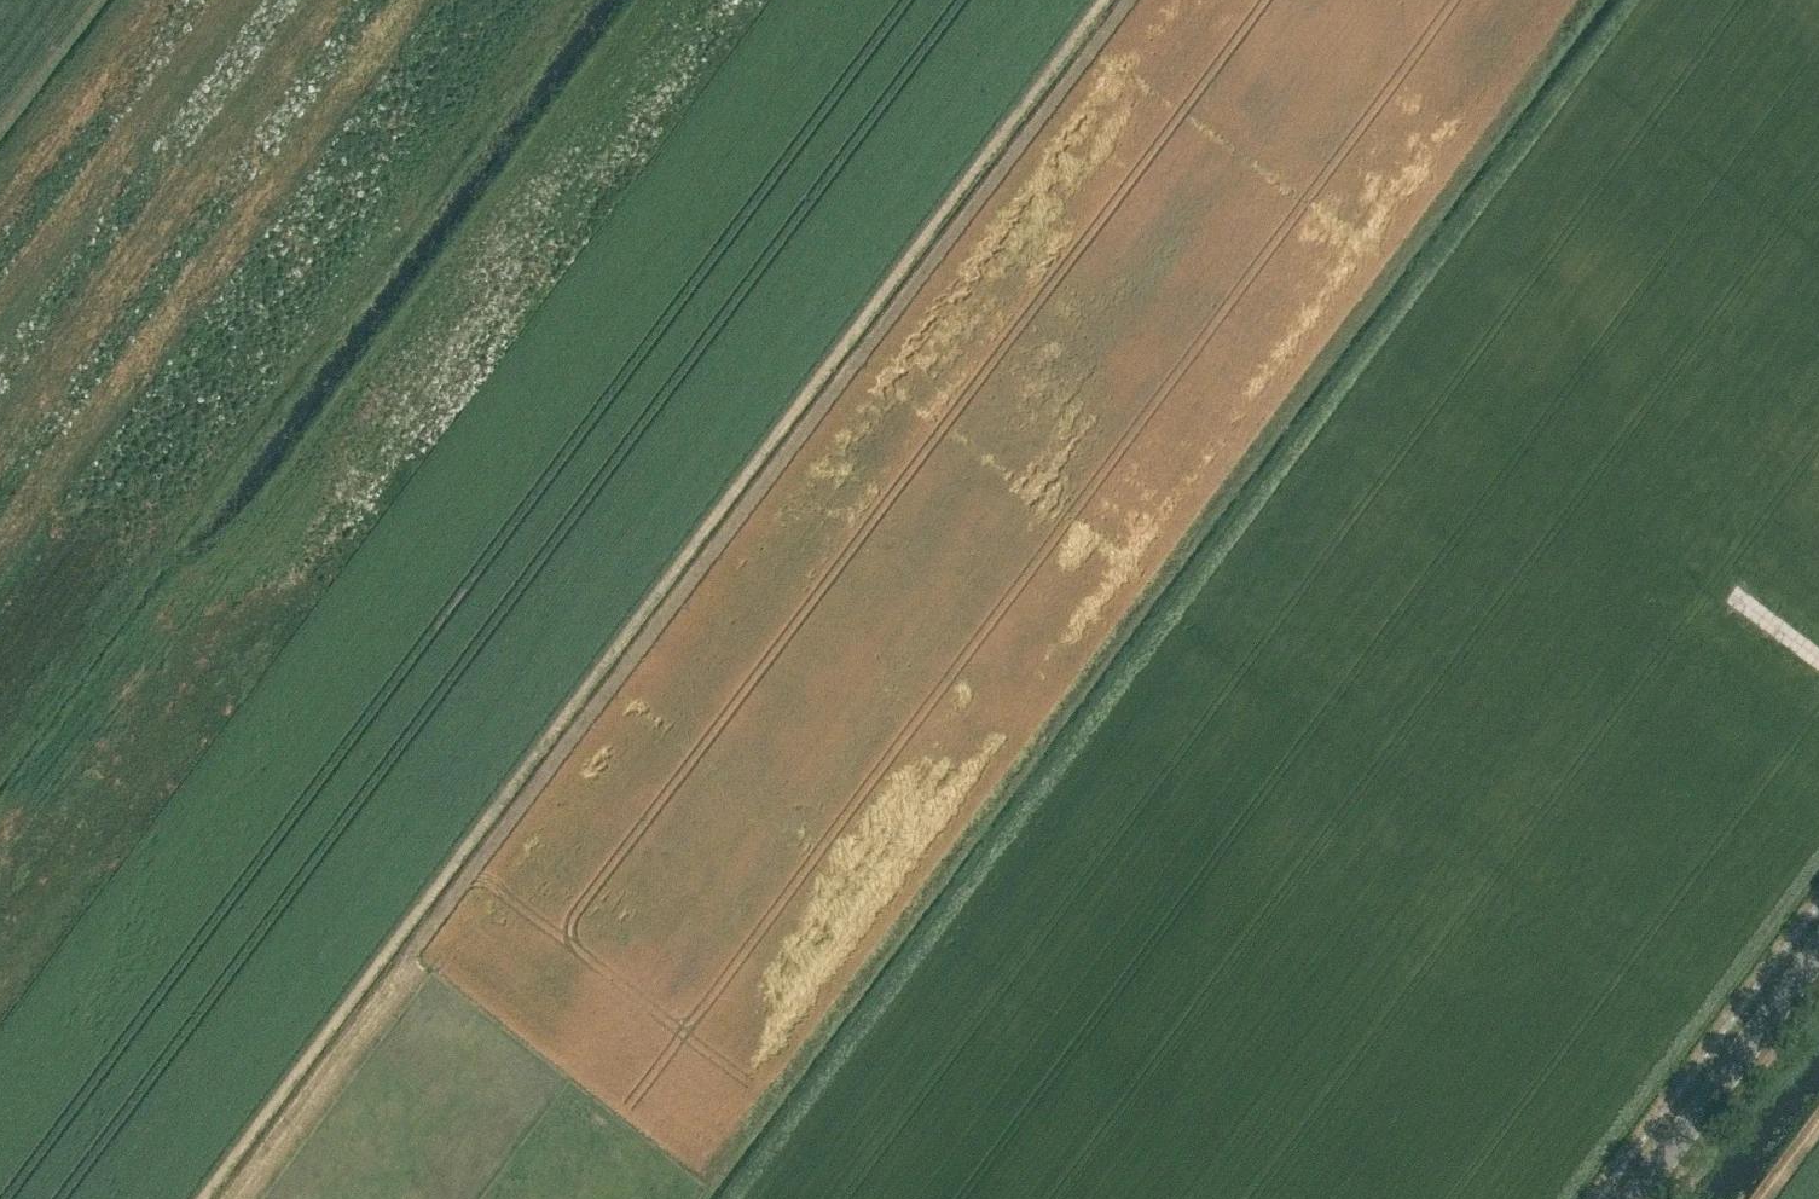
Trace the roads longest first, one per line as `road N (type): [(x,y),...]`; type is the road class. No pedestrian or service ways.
road 1 (tertiary): [(1633,1198),(1818,952)]

